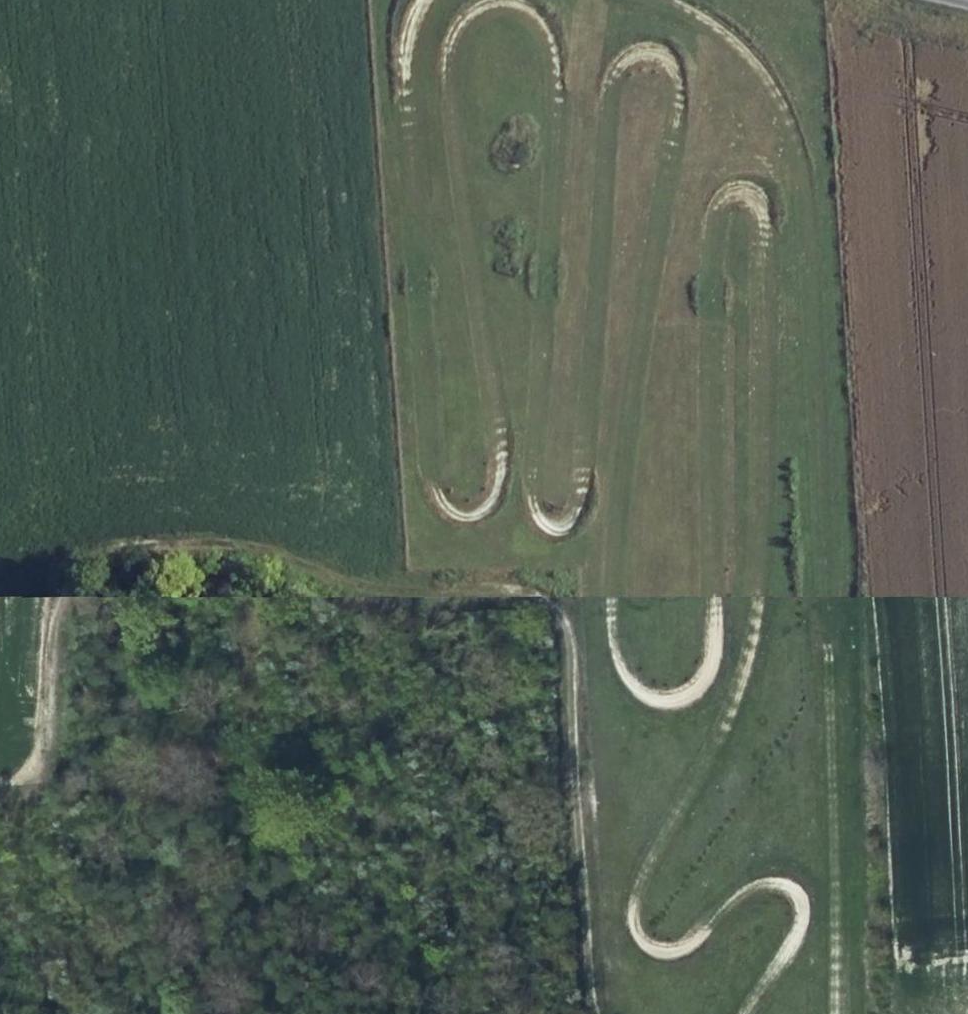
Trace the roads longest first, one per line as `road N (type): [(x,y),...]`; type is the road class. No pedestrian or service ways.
road 1 (track): [(0,793),(59,784),(39,554),(523,607),(567,1013)]

